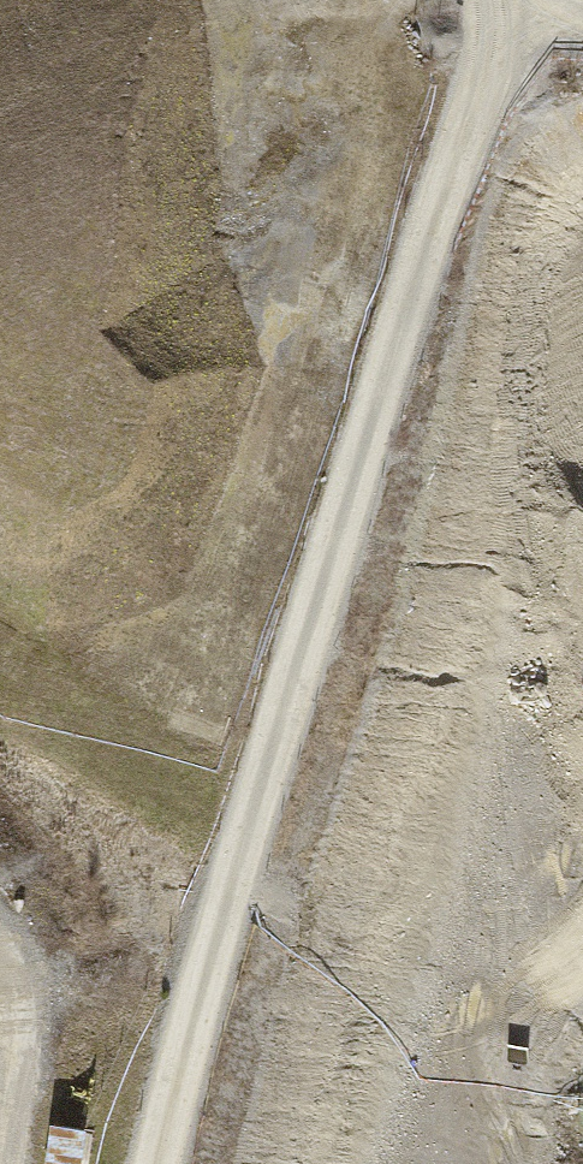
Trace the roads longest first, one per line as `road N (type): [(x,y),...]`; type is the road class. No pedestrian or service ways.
road 1 (track): [(517,3),(527,179),(502,421),(270,1163)]
road 2 (track): [(582,362),(555,477),(339,1163)]

